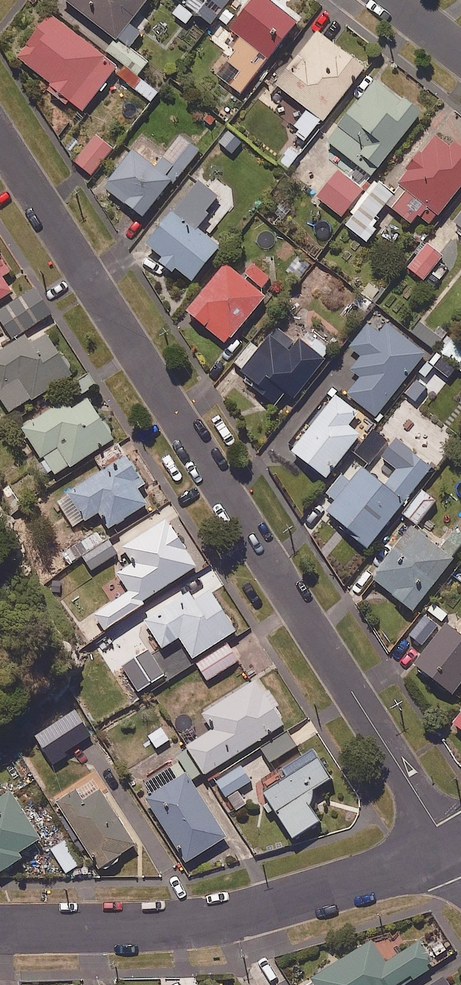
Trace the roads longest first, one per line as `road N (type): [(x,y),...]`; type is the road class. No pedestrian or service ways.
road 1 (residential): [(452,848),(0,140)]
road 2 (residential): [(0,931),(221,918),(452,848)]

